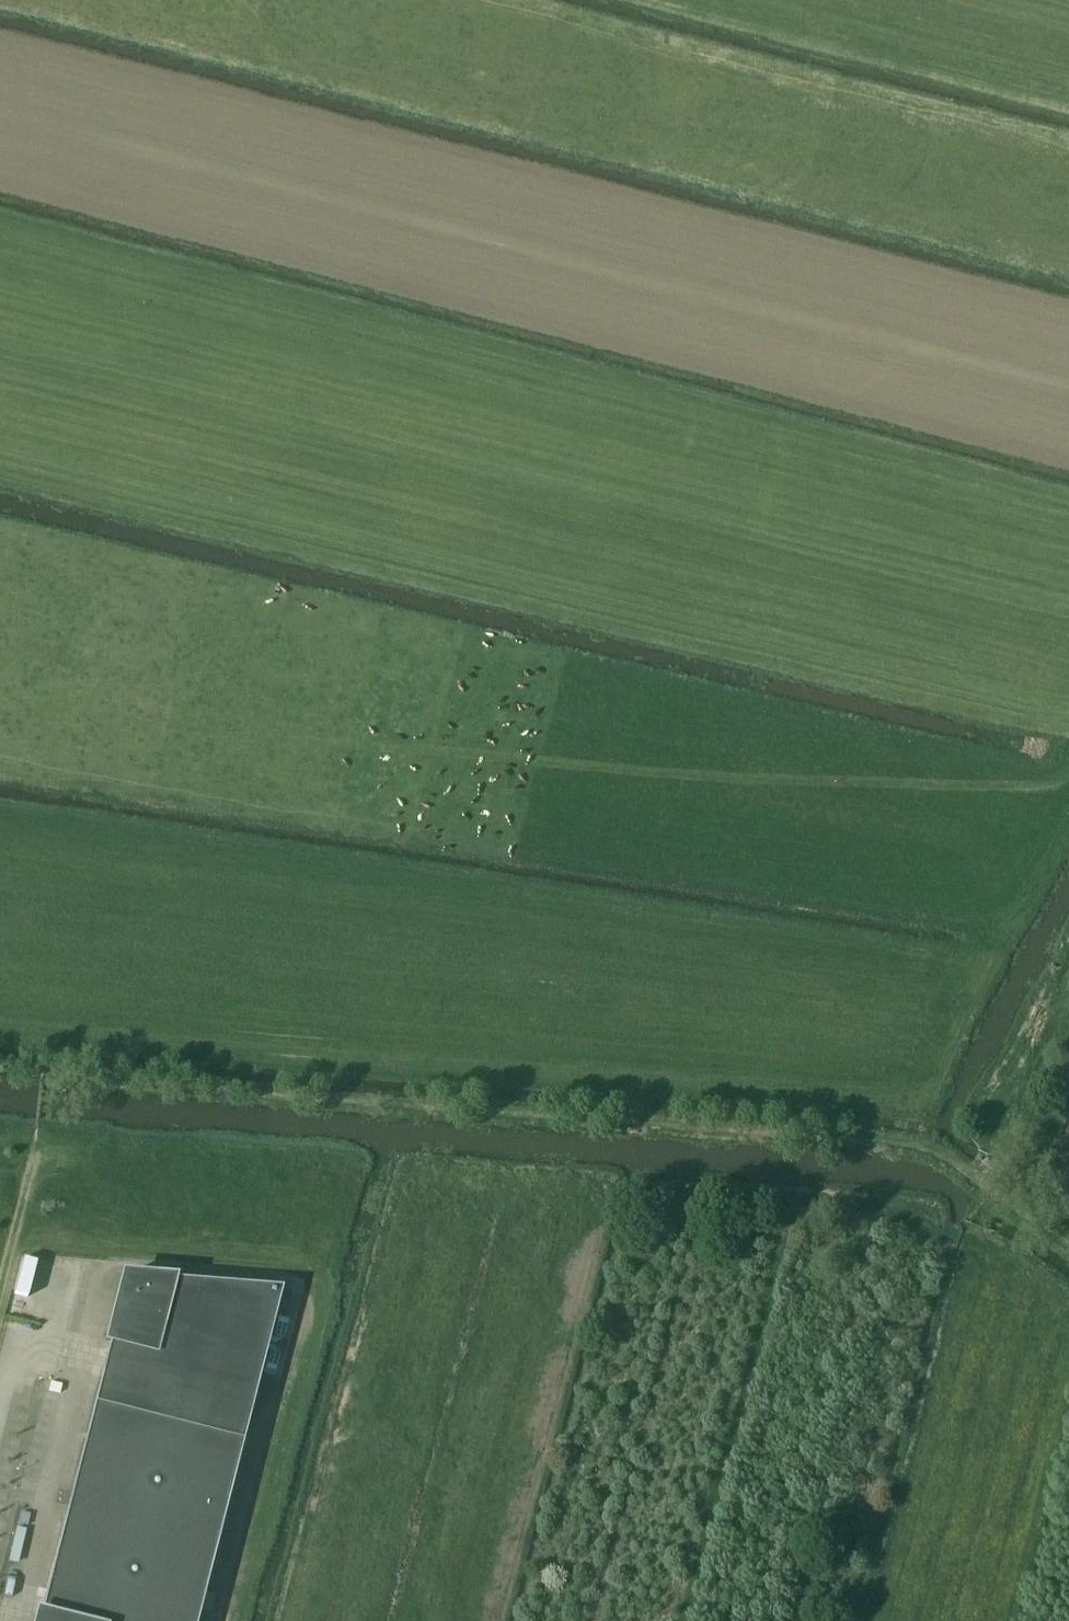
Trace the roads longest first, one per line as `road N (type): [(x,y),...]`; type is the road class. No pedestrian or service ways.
road 1 (track): [(584,1198),(791,1206),(685,1620)]
road 2 (track): [(791,1206),(907,1213),(968,1249),(1006,1145),(987,1126),(1068,968)]
road 3 (track): [(1068,1313),(968,1249)]

